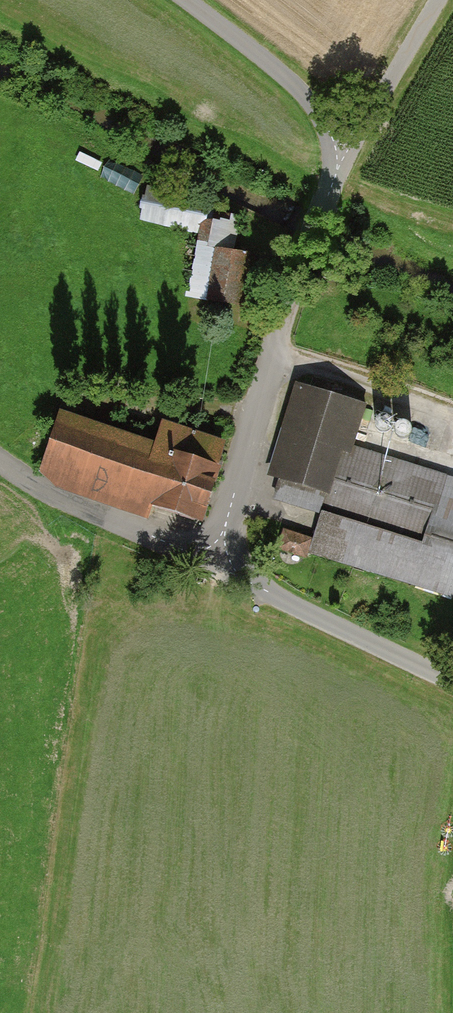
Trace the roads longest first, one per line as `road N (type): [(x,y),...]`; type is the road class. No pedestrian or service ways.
road 1 (unclassified): [(341,151),(215,556)]
road 2 (unclassified): [(452,680),(243,579),(215,556)]
road 3 (unclassified): [(215,556),(56,500),(0,463)]
road 4 (unclassified): [(341,151),(297,89),(185,0)]
road 5 (unclassified): [(440,0),(341,151)]

